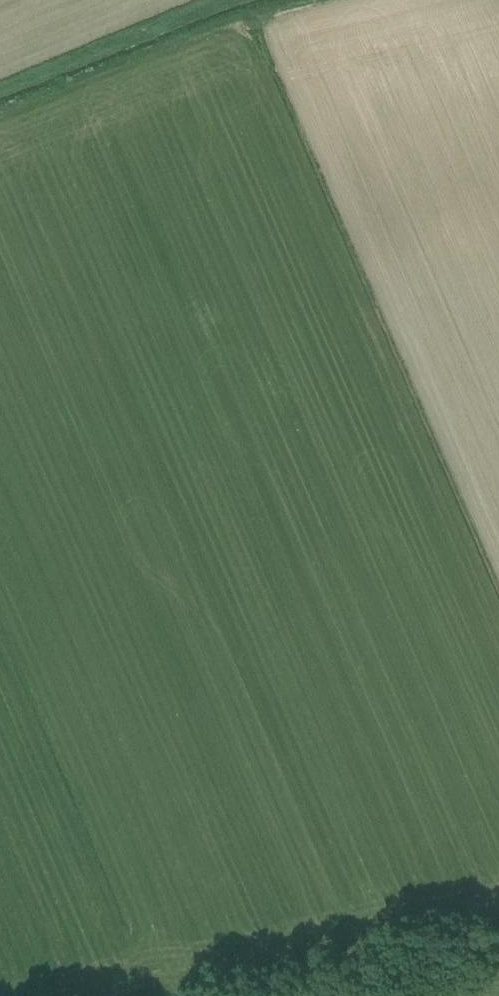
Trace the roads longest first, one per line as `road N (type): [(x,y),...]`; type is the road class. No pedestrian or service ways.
road 1 (track): [(498,953),(270,995)]

